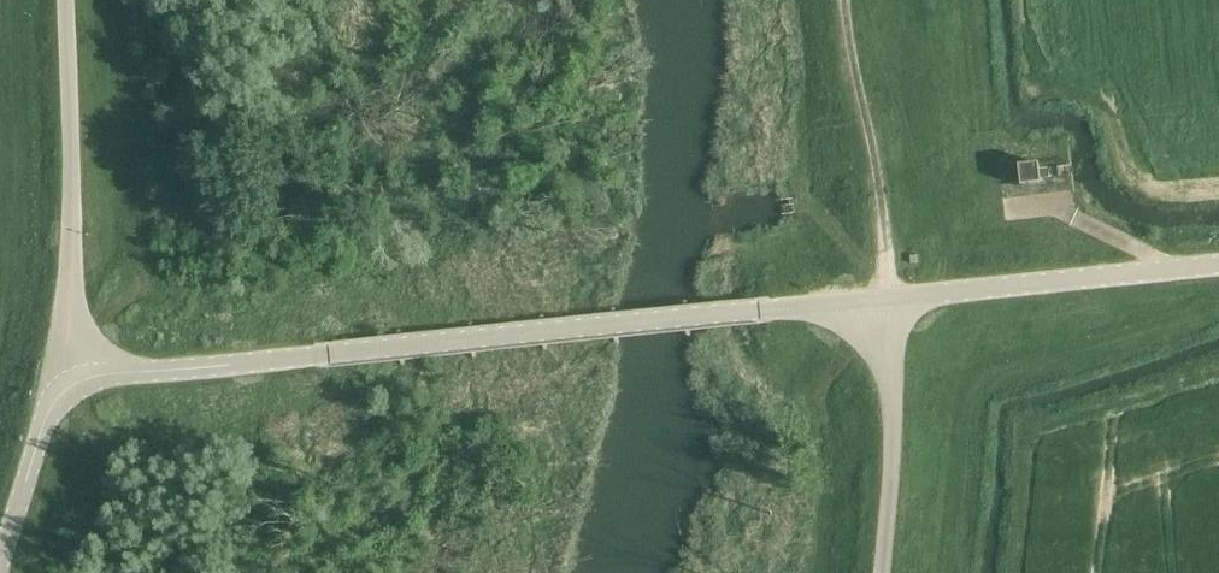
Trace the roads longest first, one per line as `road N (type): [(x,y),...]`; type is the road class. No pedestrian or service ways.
road 1 (unclassified): [(329,355),(888,300)]
road 2 (unclassified): [(83,373),(67,319),(67,0)]
road 3 (unclassified): [(888,300),(1218,267)]
road 4 (track): [(844,0),(852,74),(878,156),(888,300)]
road 5 (unclassified): [(888,300),(898,397),(885,572)]
road 6 (unclassified): [(329,355),(83,373)]
road 7 (unclassified): [(0,551),(55,403),(83,373)]

